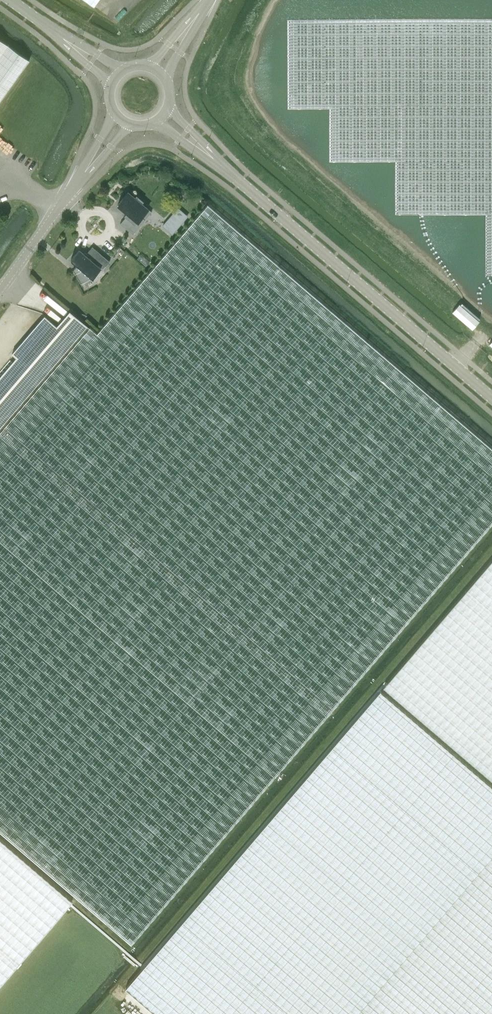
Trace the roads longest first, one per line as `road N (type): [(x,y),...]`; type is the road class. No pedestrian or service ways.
road 1 (tertiary): [(220,164),(491,397)]
road 2 (unclassified): [(0,292),(76,184)]

